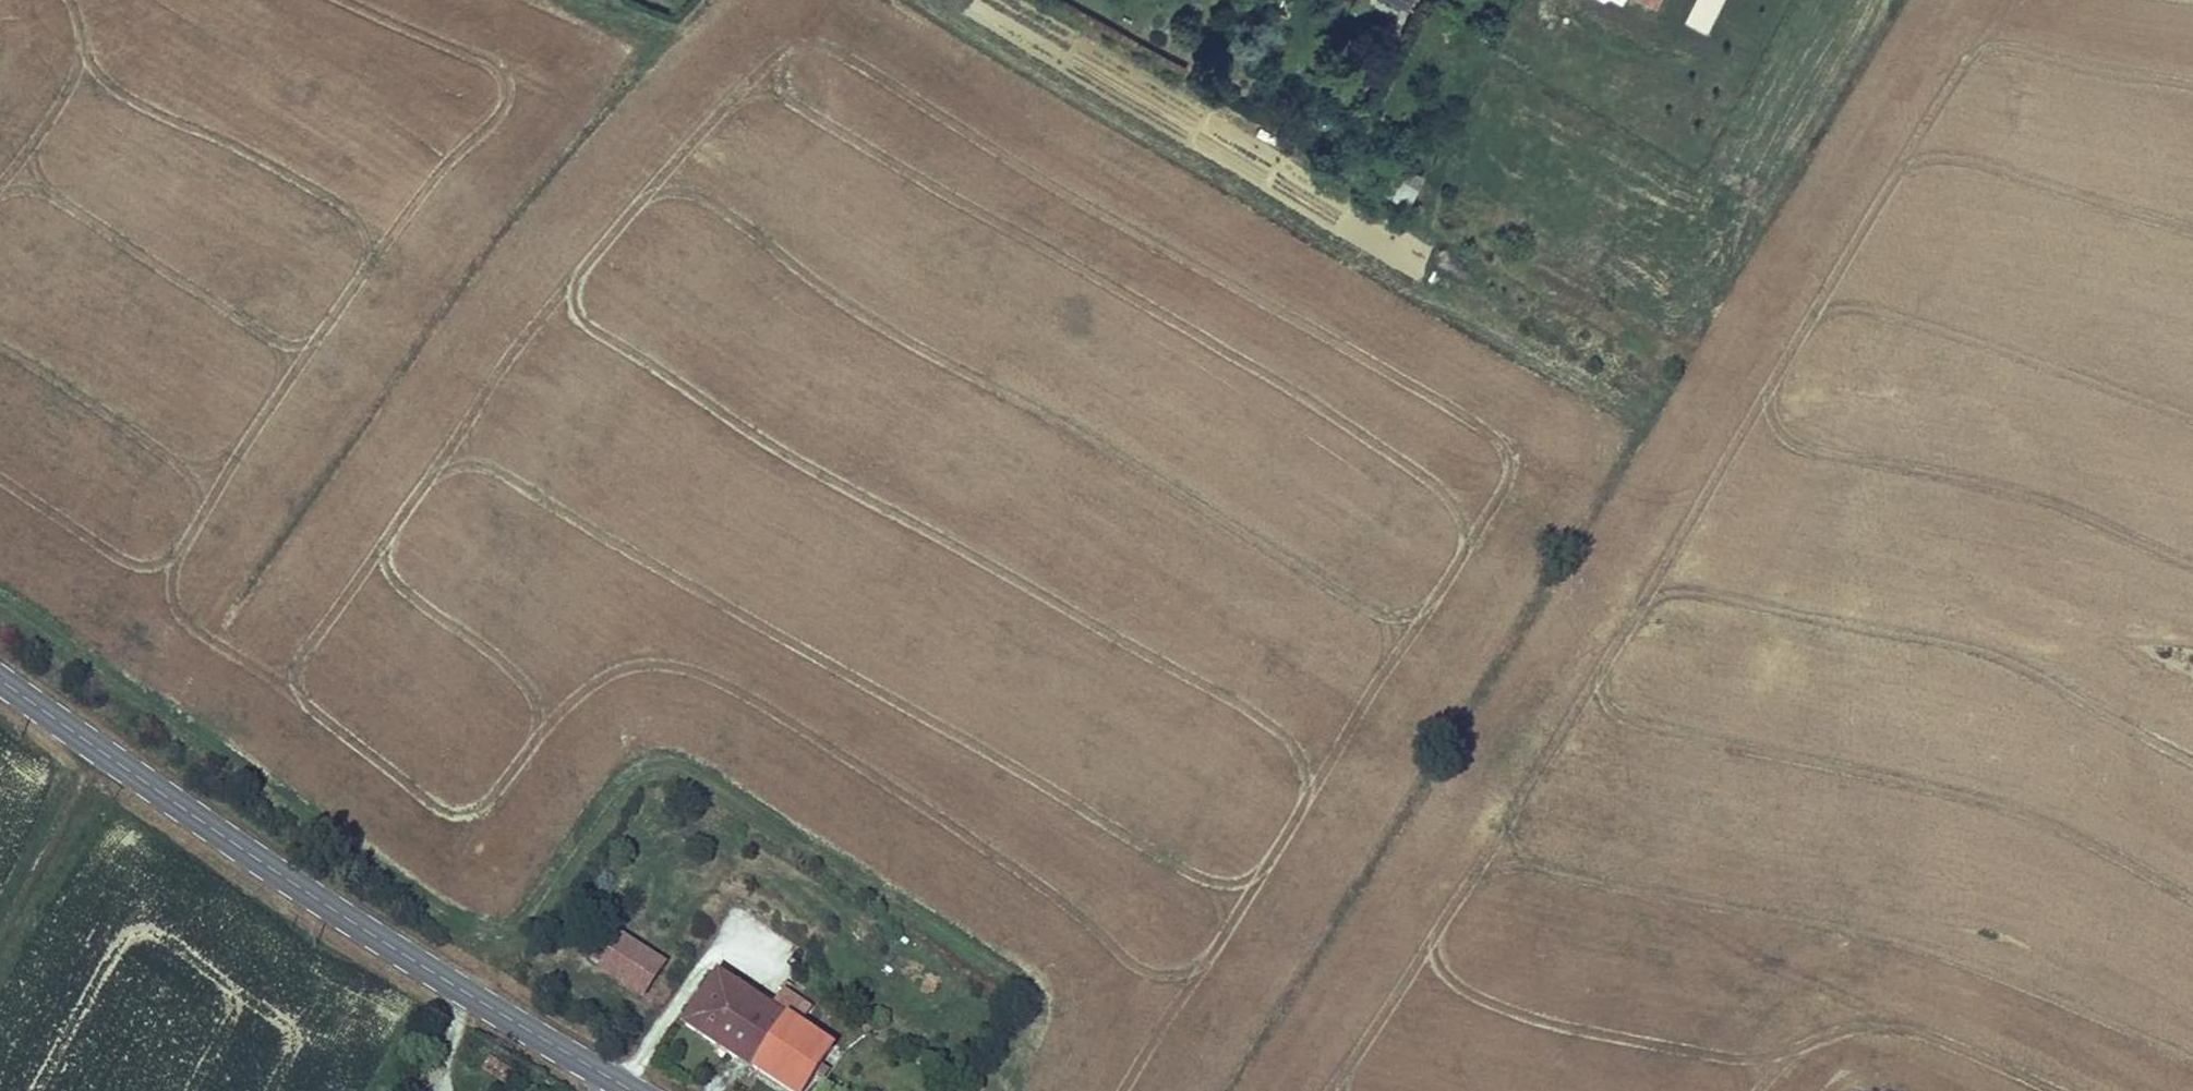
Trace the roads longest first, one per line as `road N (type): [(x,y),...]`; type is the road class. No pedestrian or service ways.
road 1 (tertiary): [(0,678),(315,896),(637,1090)]
road 2 (track): [(0,937),(101,749)]

